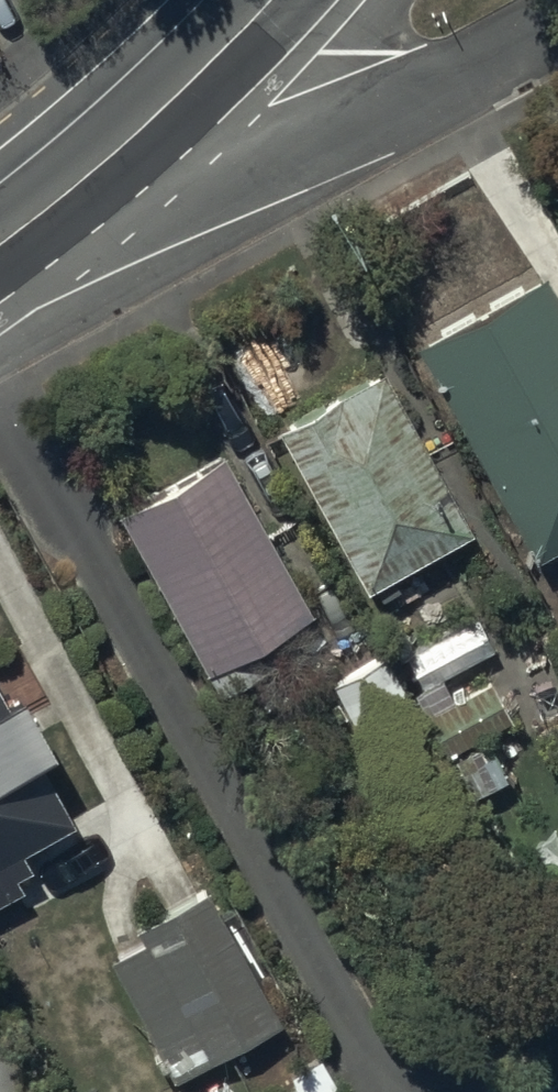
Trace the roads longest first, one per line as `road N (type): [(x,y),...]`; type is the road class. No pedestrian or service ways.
road 1 (residential): [(557,22),(0,247)]
road 2 (tertiary): [(272,0),(127,145),(0,246)]

